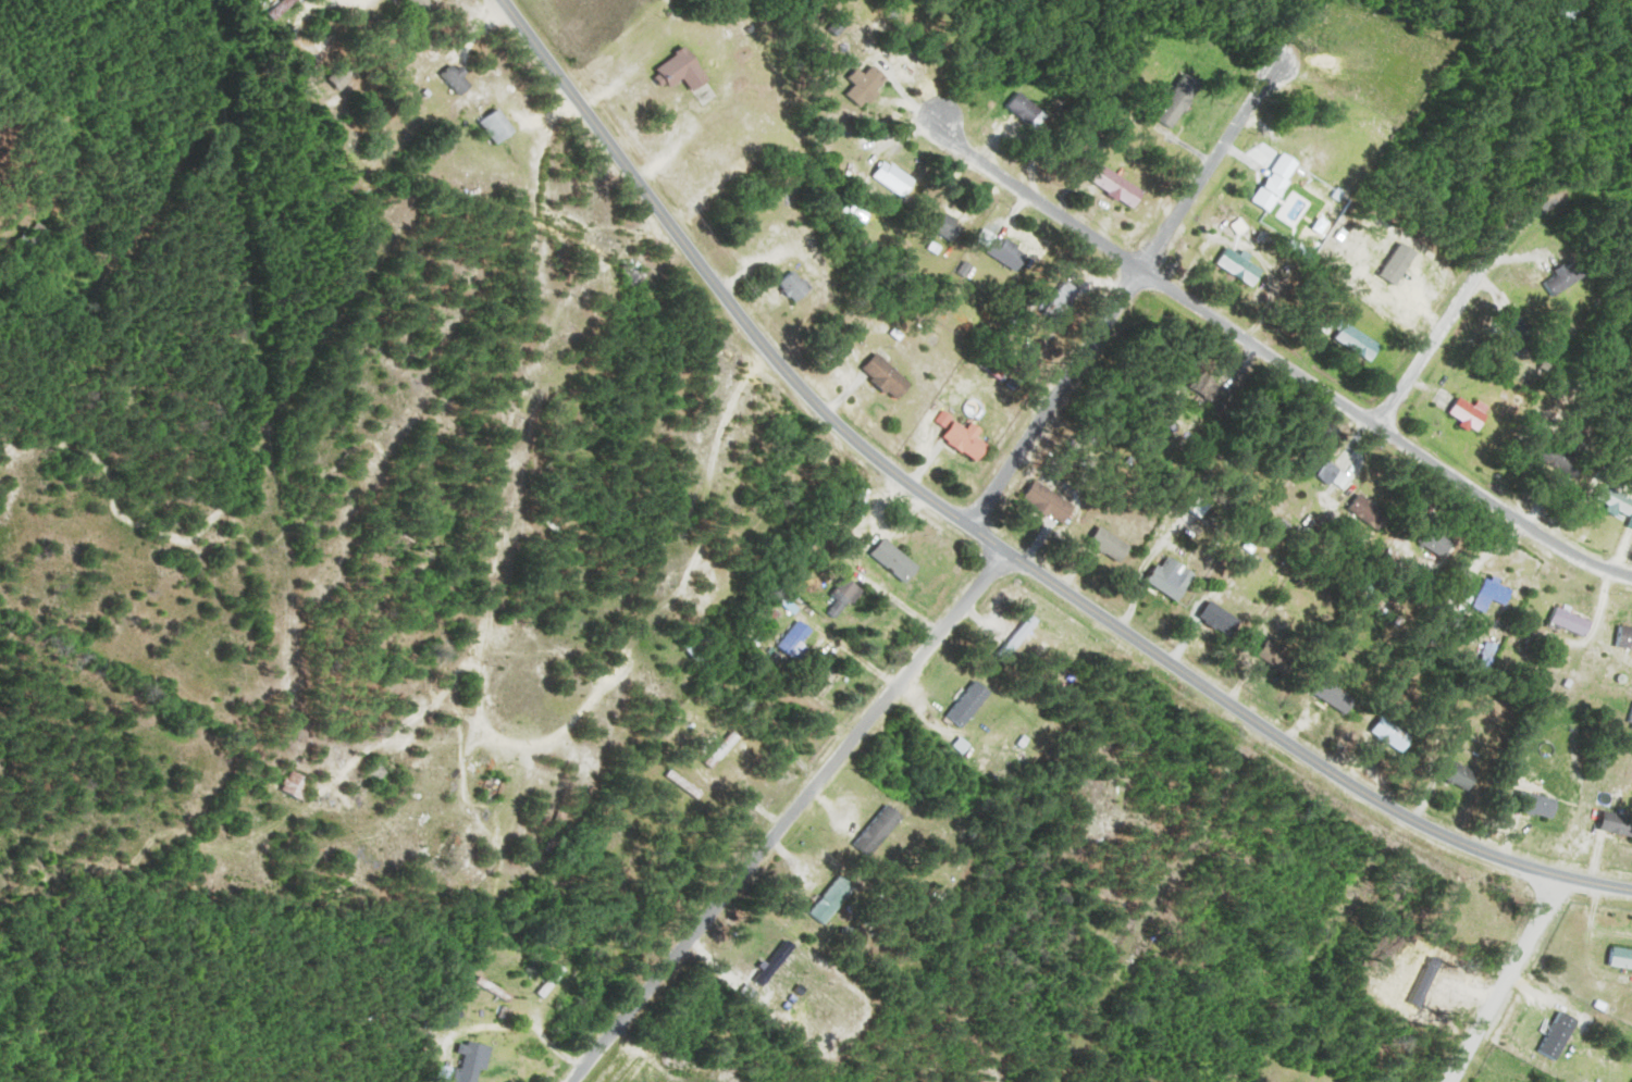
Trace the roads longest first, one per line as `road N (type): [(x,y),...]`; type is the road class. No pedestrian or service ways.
road 1 (residential): [(1631,888),(1532,868),(1399,812),(908,482),(769,351),(503,0)]
road 2 (residential): [(1631,574),(1563,548),(964,150),(943,120)]
road 3 (residential): [(574,1081),(1009,554)]
road 4 (residential): [(573,95),(551,122),(469,749)]
road 5 (residential): [(969,526),(1275,63)]
road 6 (residential): [(1568,194),(1513,225),(1382,422)]
road 7 (residential): [(1446,1081),(1560,874)]
road 8 (residential): [(486,623),(447,689),(372,745)]

